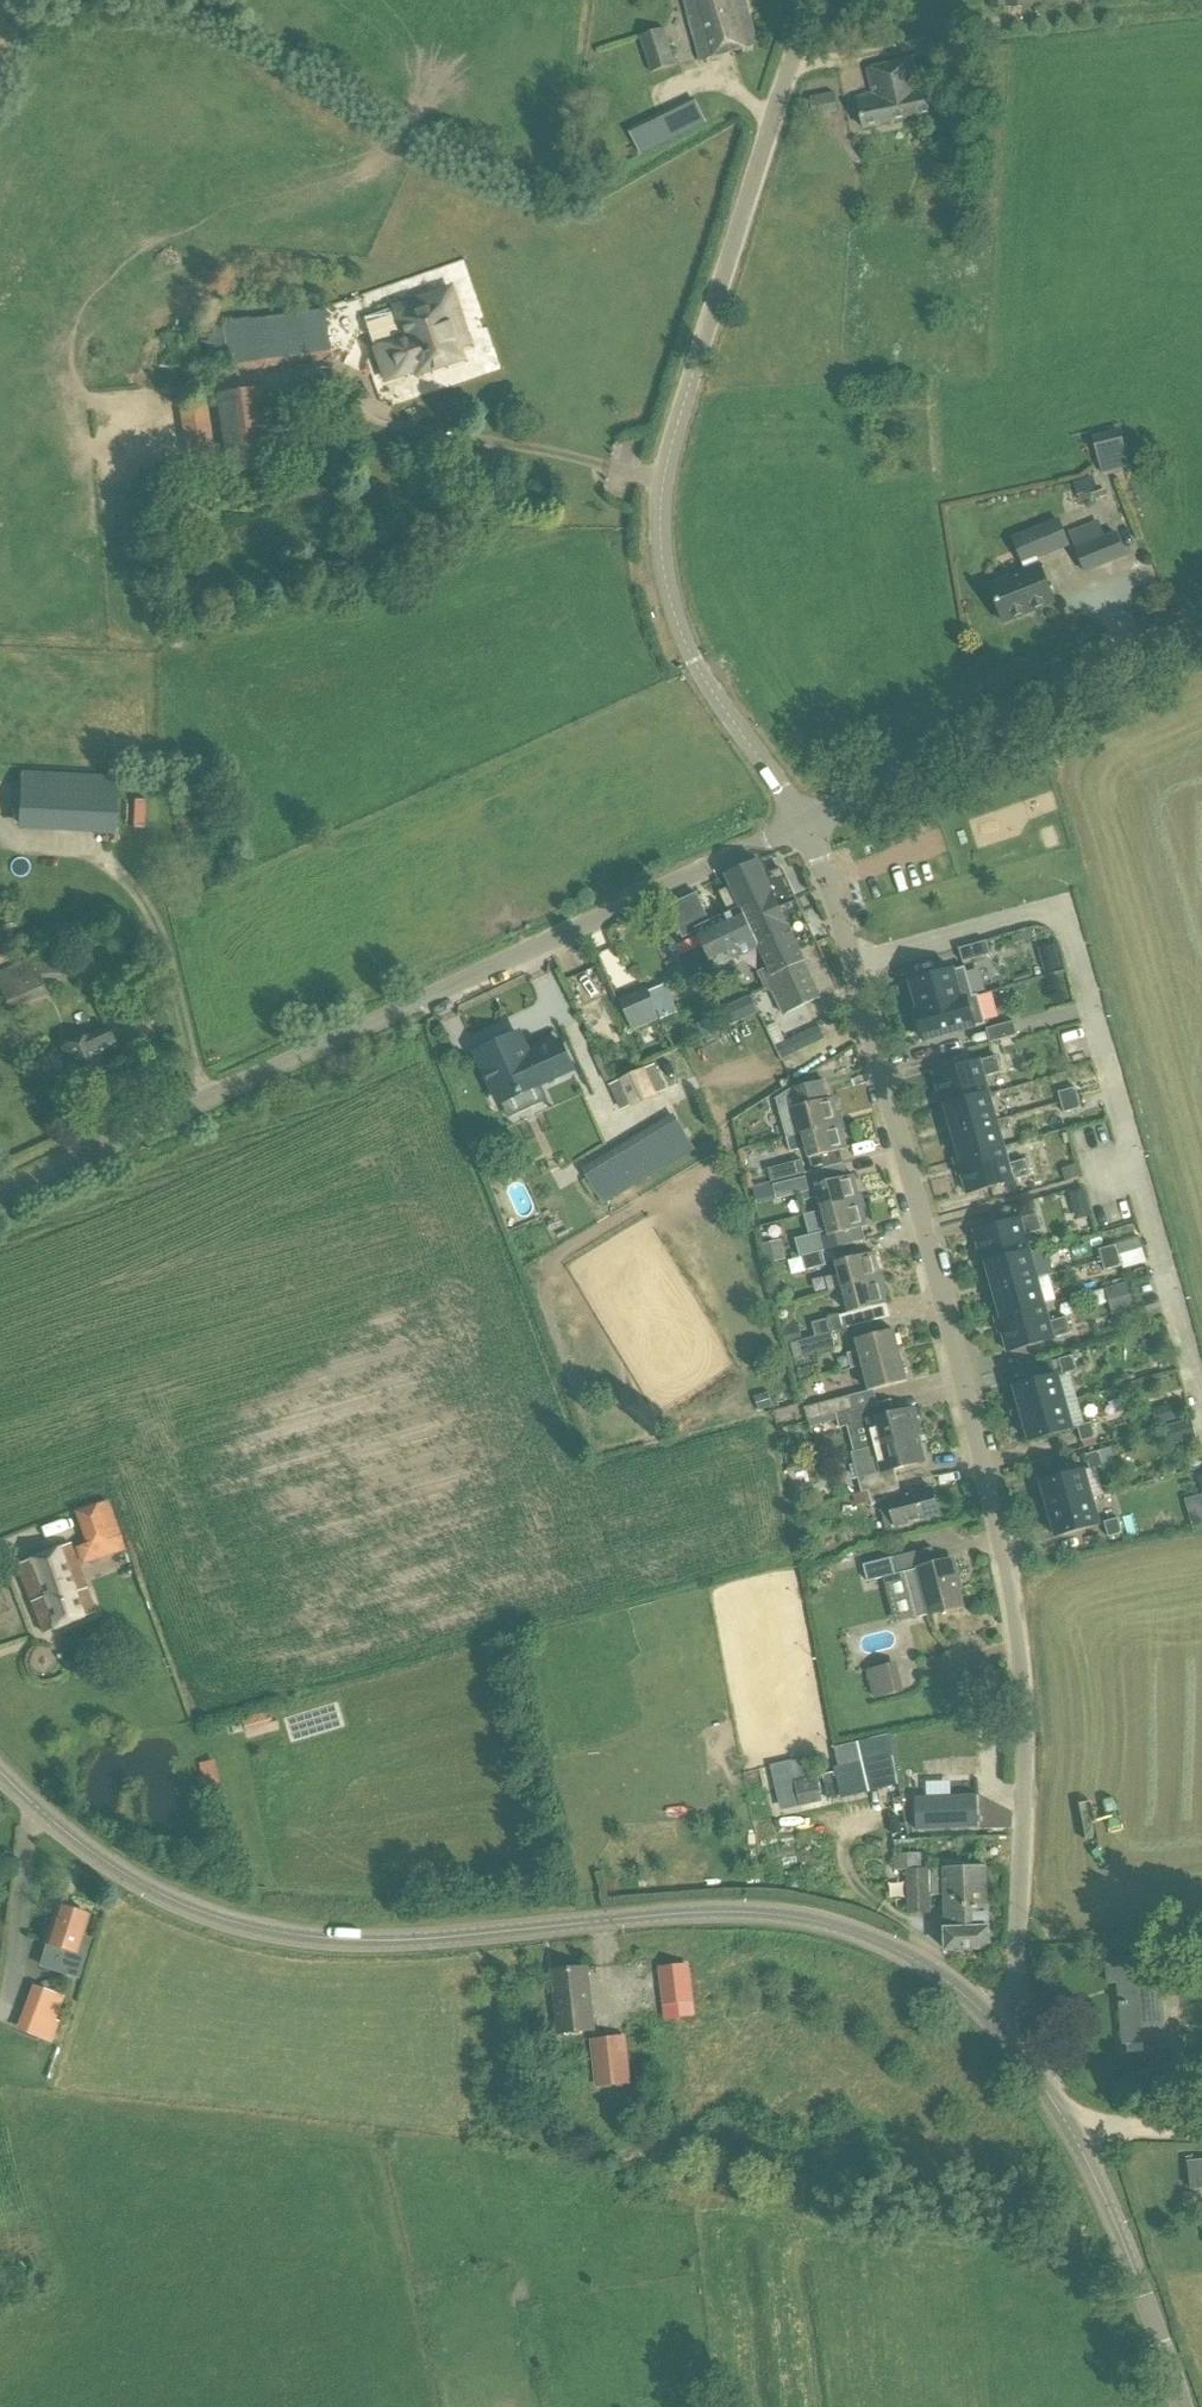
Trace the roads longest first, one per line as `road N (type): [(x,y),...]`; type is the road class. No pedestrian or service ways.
road 1 (unclassified): [(1015,2046),(1023,1696),(1009,1594),(915,1199),(806,820)]
road 2 (tertiary): [(1015,2046),(962,1989),(885,1944),(801,1917),(695,1910),(390,1945),(245,1929),(166,1898),(86,1849),(0,1770)]
road 3 (residential): [(0,1194),(806,820)]
road 4 (unclassified): [(695,665),(671,590),(662,526),(667,463),(811,0)]
road 5 (unclassified): [(806,820),(1201,622)]
road 6 (track): [(1201,1),(1033,17),(794,61)]
road 7 (tertiary): [(1183,2406),(1090,2169),(1015,2046)]
road 8 (residential): [(806,820),(695,665)]
road 9 (track): [(1068,2128),(1201,2131)]

